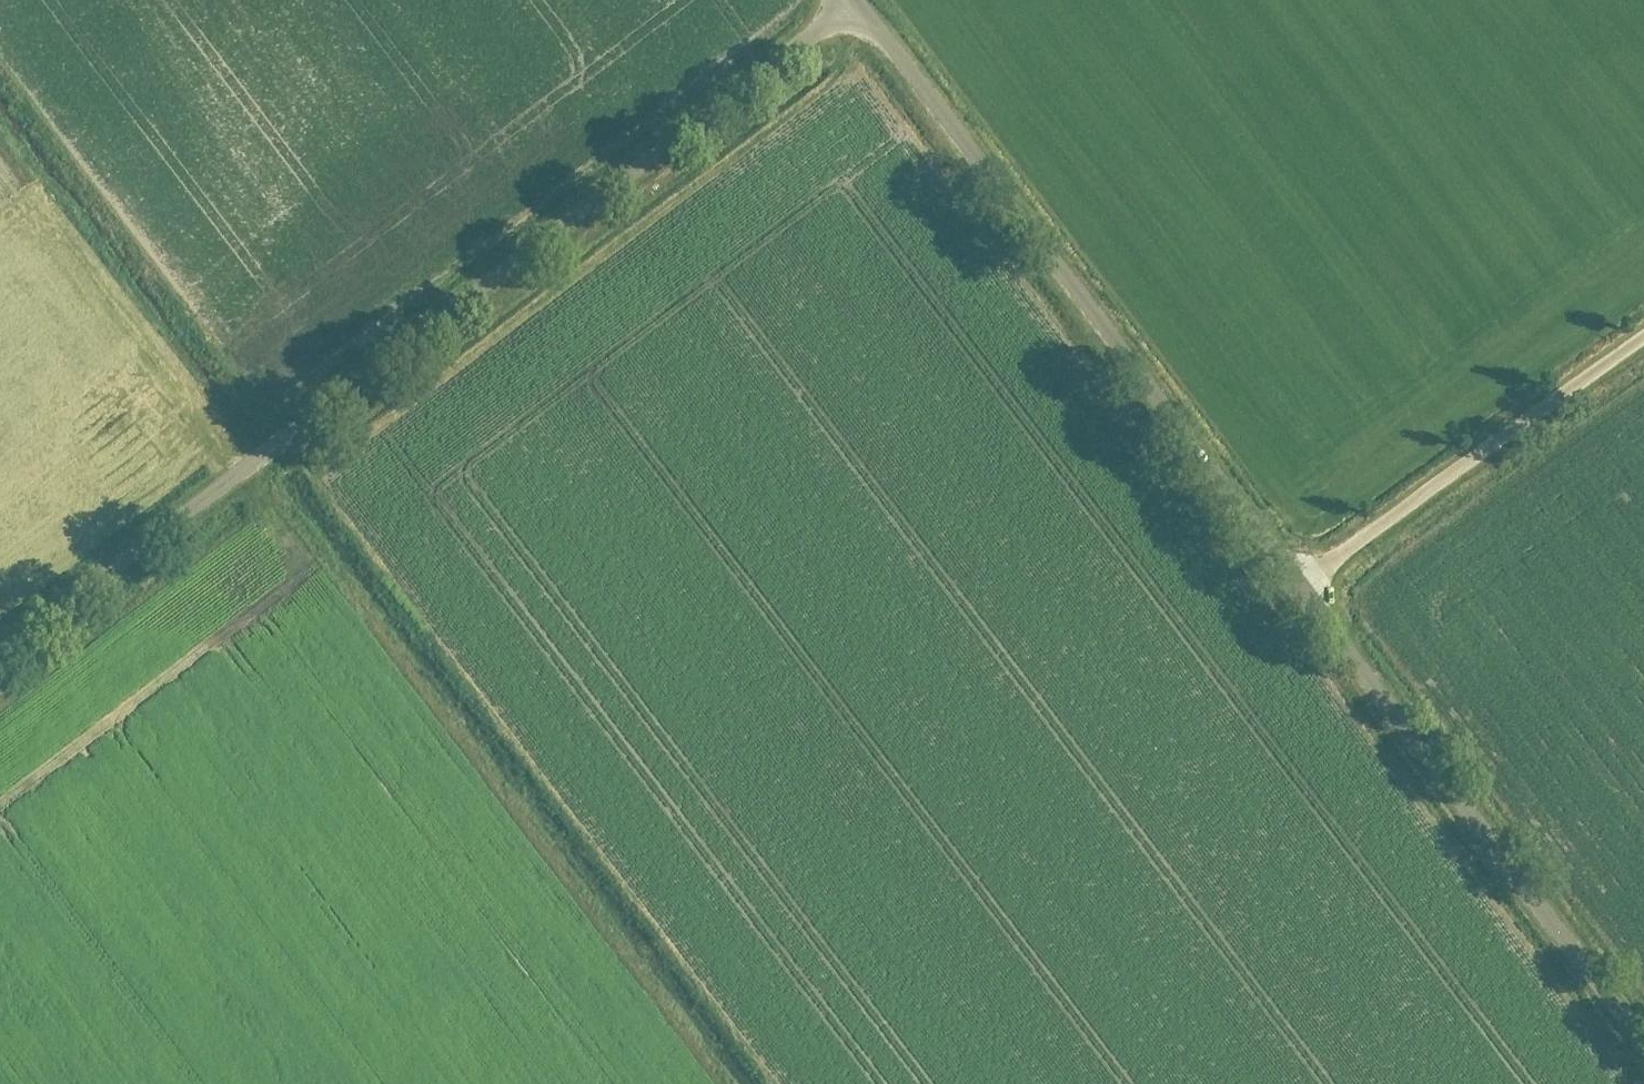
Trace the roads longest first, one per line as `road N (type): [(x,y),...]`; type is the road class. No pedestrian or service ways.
road 1 (unclassified): [(0,654),(855,3)]
road 2 (unclassified): [(1310,596),(855,3)]
road 3 (unclassified): [(1643,1032),(1310,596)]
road 4 (unclassified): [(1310,596),(1643,365)]

